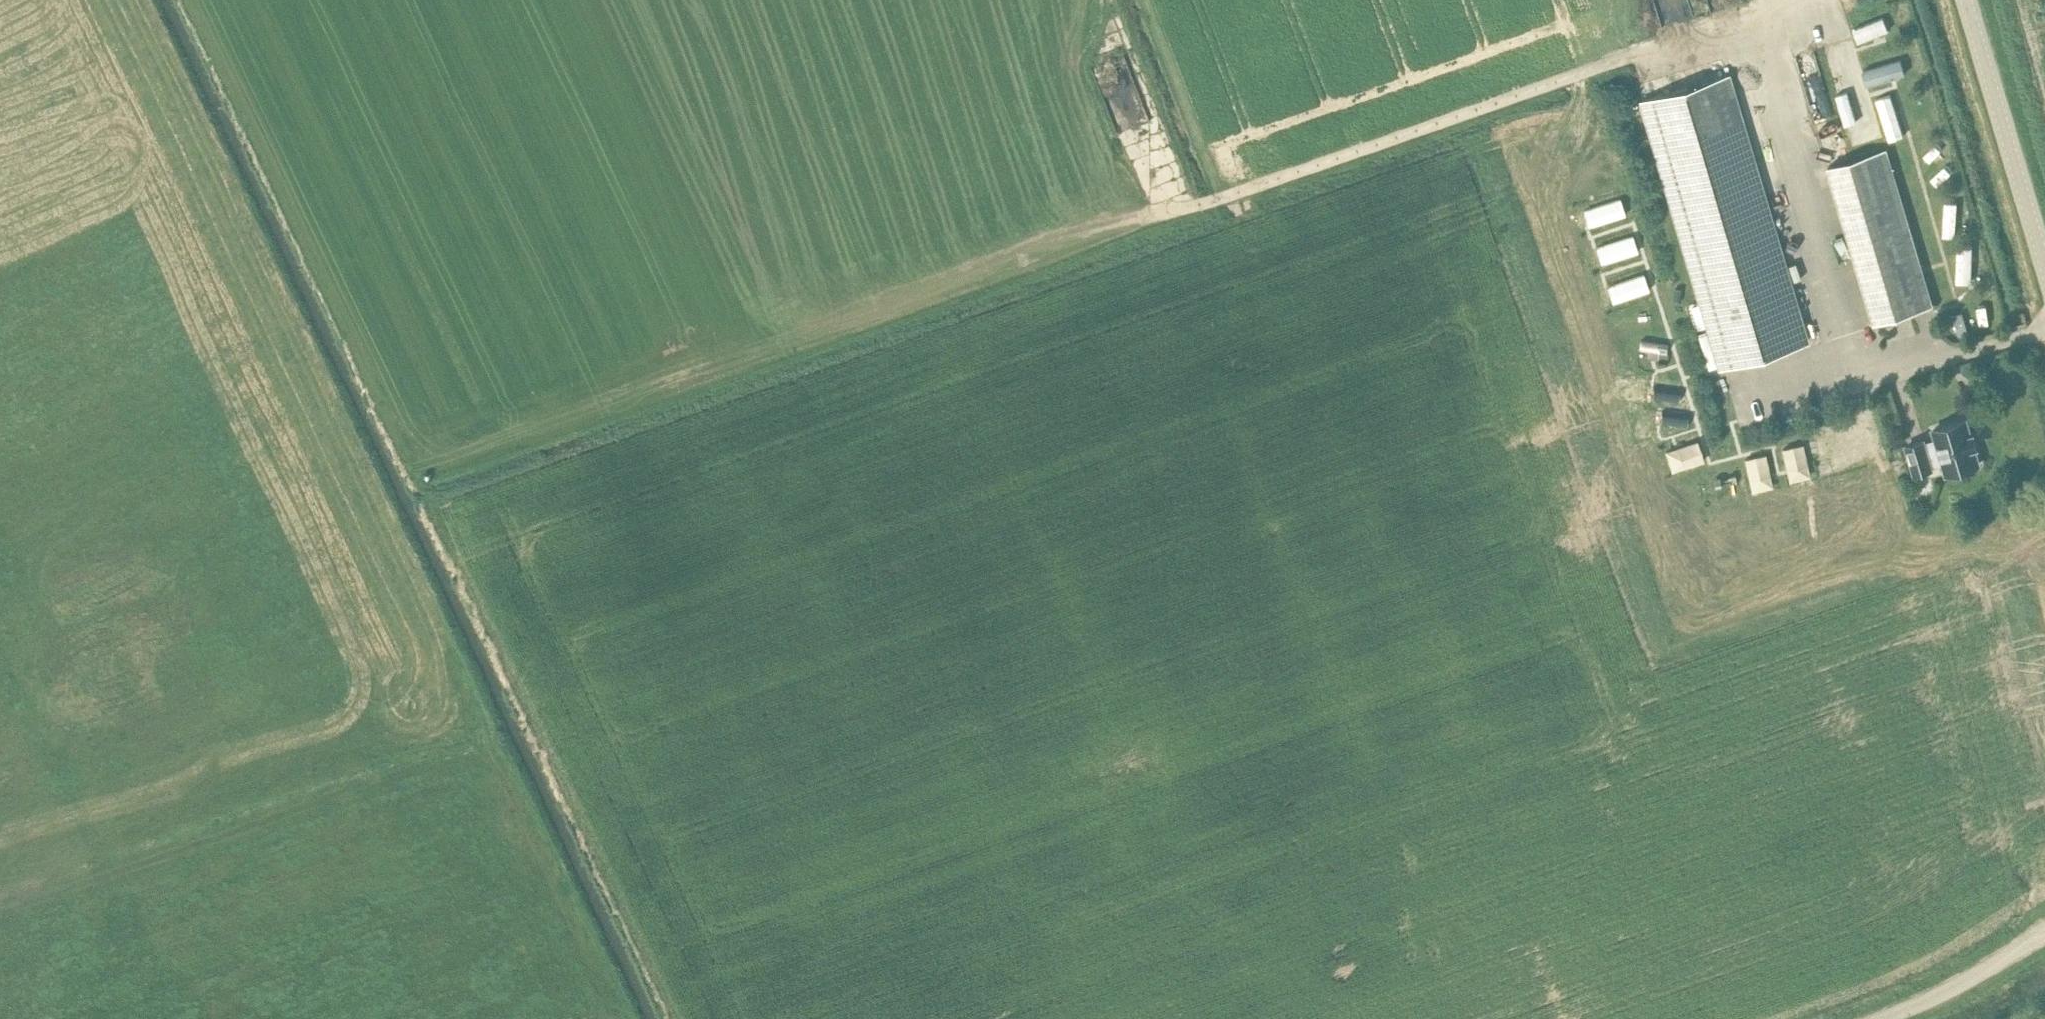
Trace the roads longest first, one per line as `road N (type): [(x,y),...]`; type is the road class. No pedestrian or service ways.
road 1 (unclassified): [(2044,264),(1967,0)]
road 2 (unclassified): [(1890,1018),(1959,988),(2044,932)]

